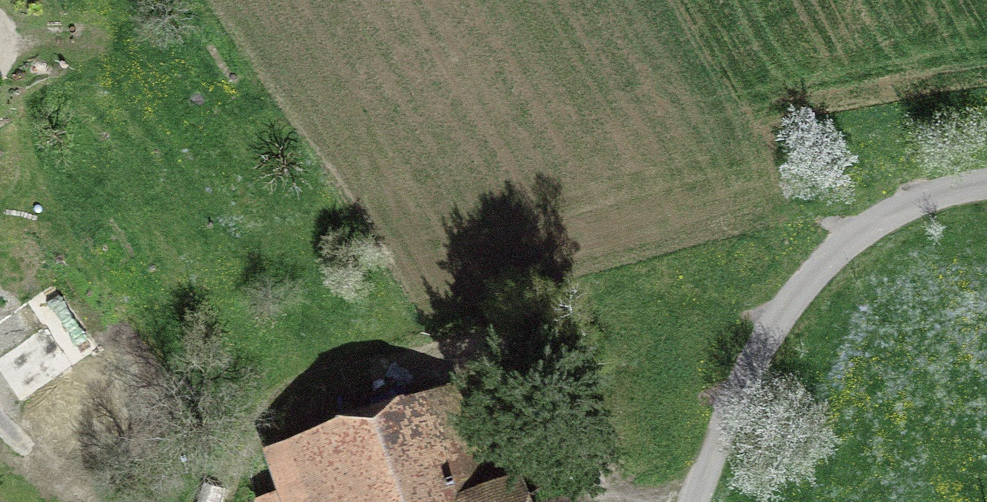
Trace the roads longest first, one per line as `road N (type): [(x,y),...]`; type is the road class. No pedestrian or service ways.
road 1 (track): [(635,501),(602,473),(536,357),(487,342),(294,392),(252,430),(209,501)]
road 2 (track): [(986,188),(932,198),(870,225),(752,363),(725,427)]

